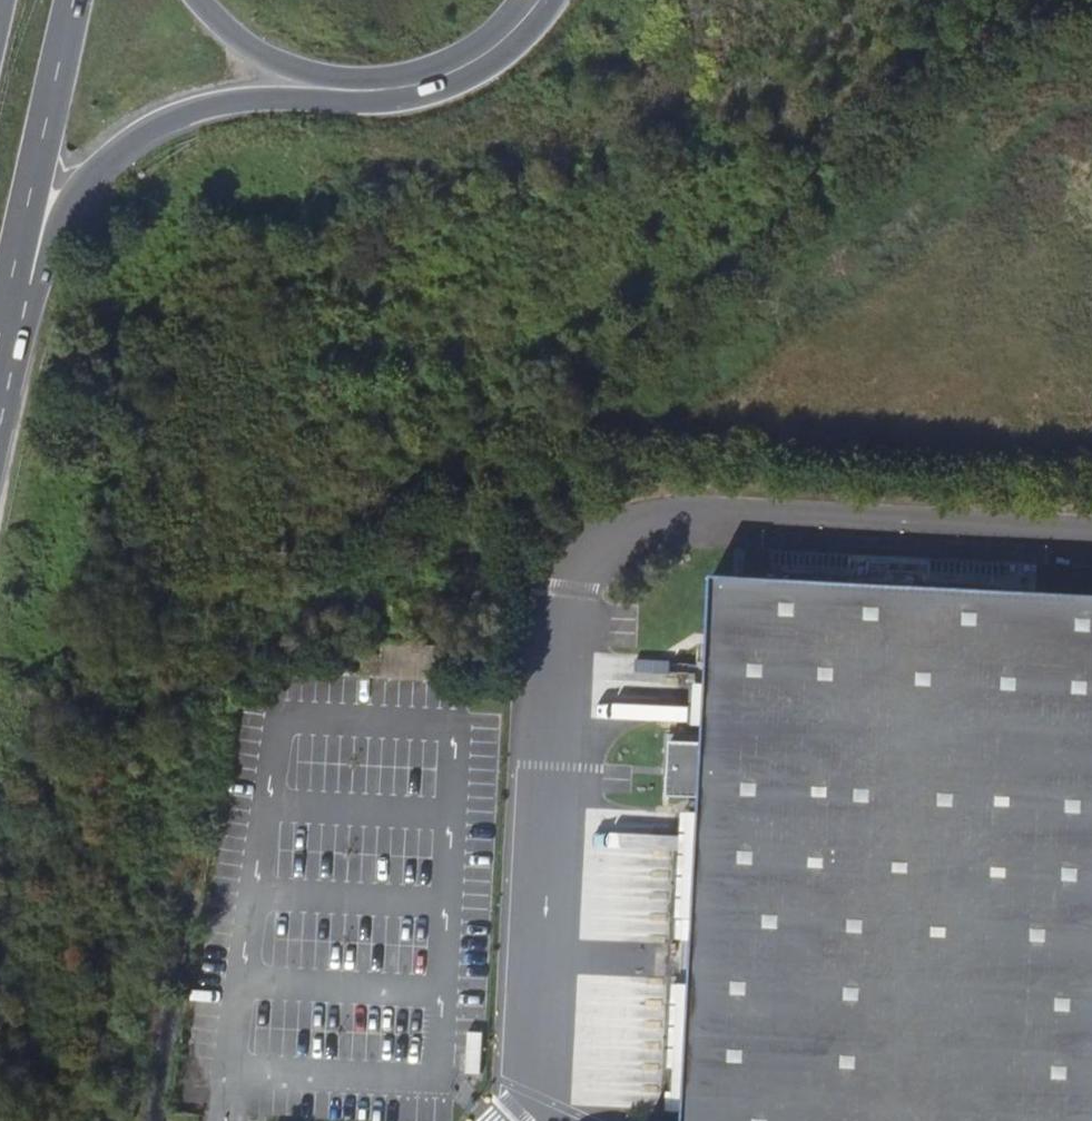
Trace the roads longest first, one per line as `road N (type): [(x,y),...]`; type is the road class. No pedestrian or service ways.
road 1 (trunk): [(3,329),(40,286),(66,212),(89,176),(125,142),(166,119),(216,106),(366,102),(462,78),(507,50),(550,0)]
road 2 (trunk): [(527,0),(492,38),(455,62),(399,79),(317,80),(262,61),(198,0)]
road 3 (primary): [(3,329),(74,0)]

